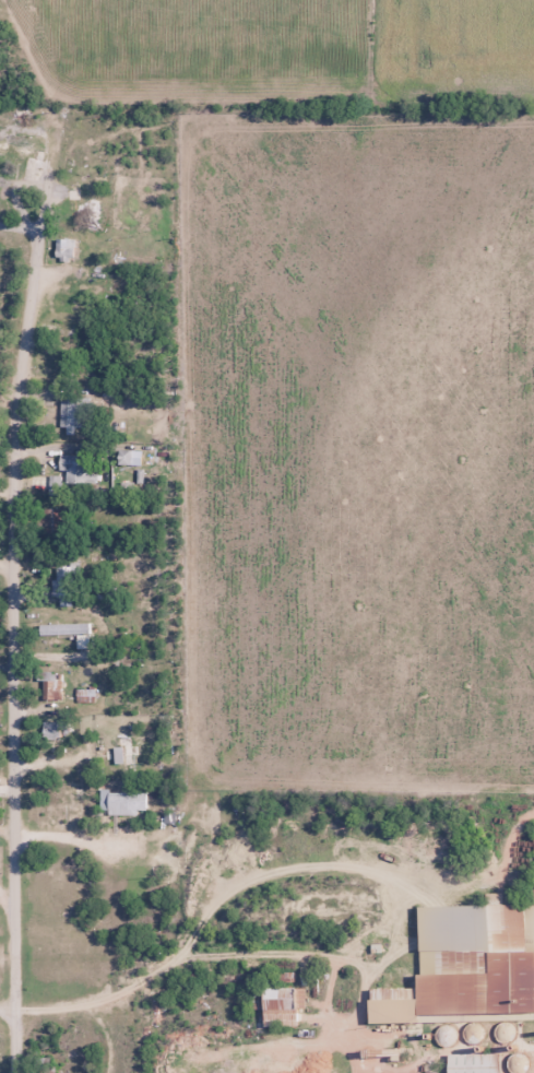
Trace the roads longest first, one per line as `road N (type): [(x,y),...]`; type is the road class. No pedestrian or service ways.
road 1 (residential): [(17,1072),(19,428),(49,175)]

